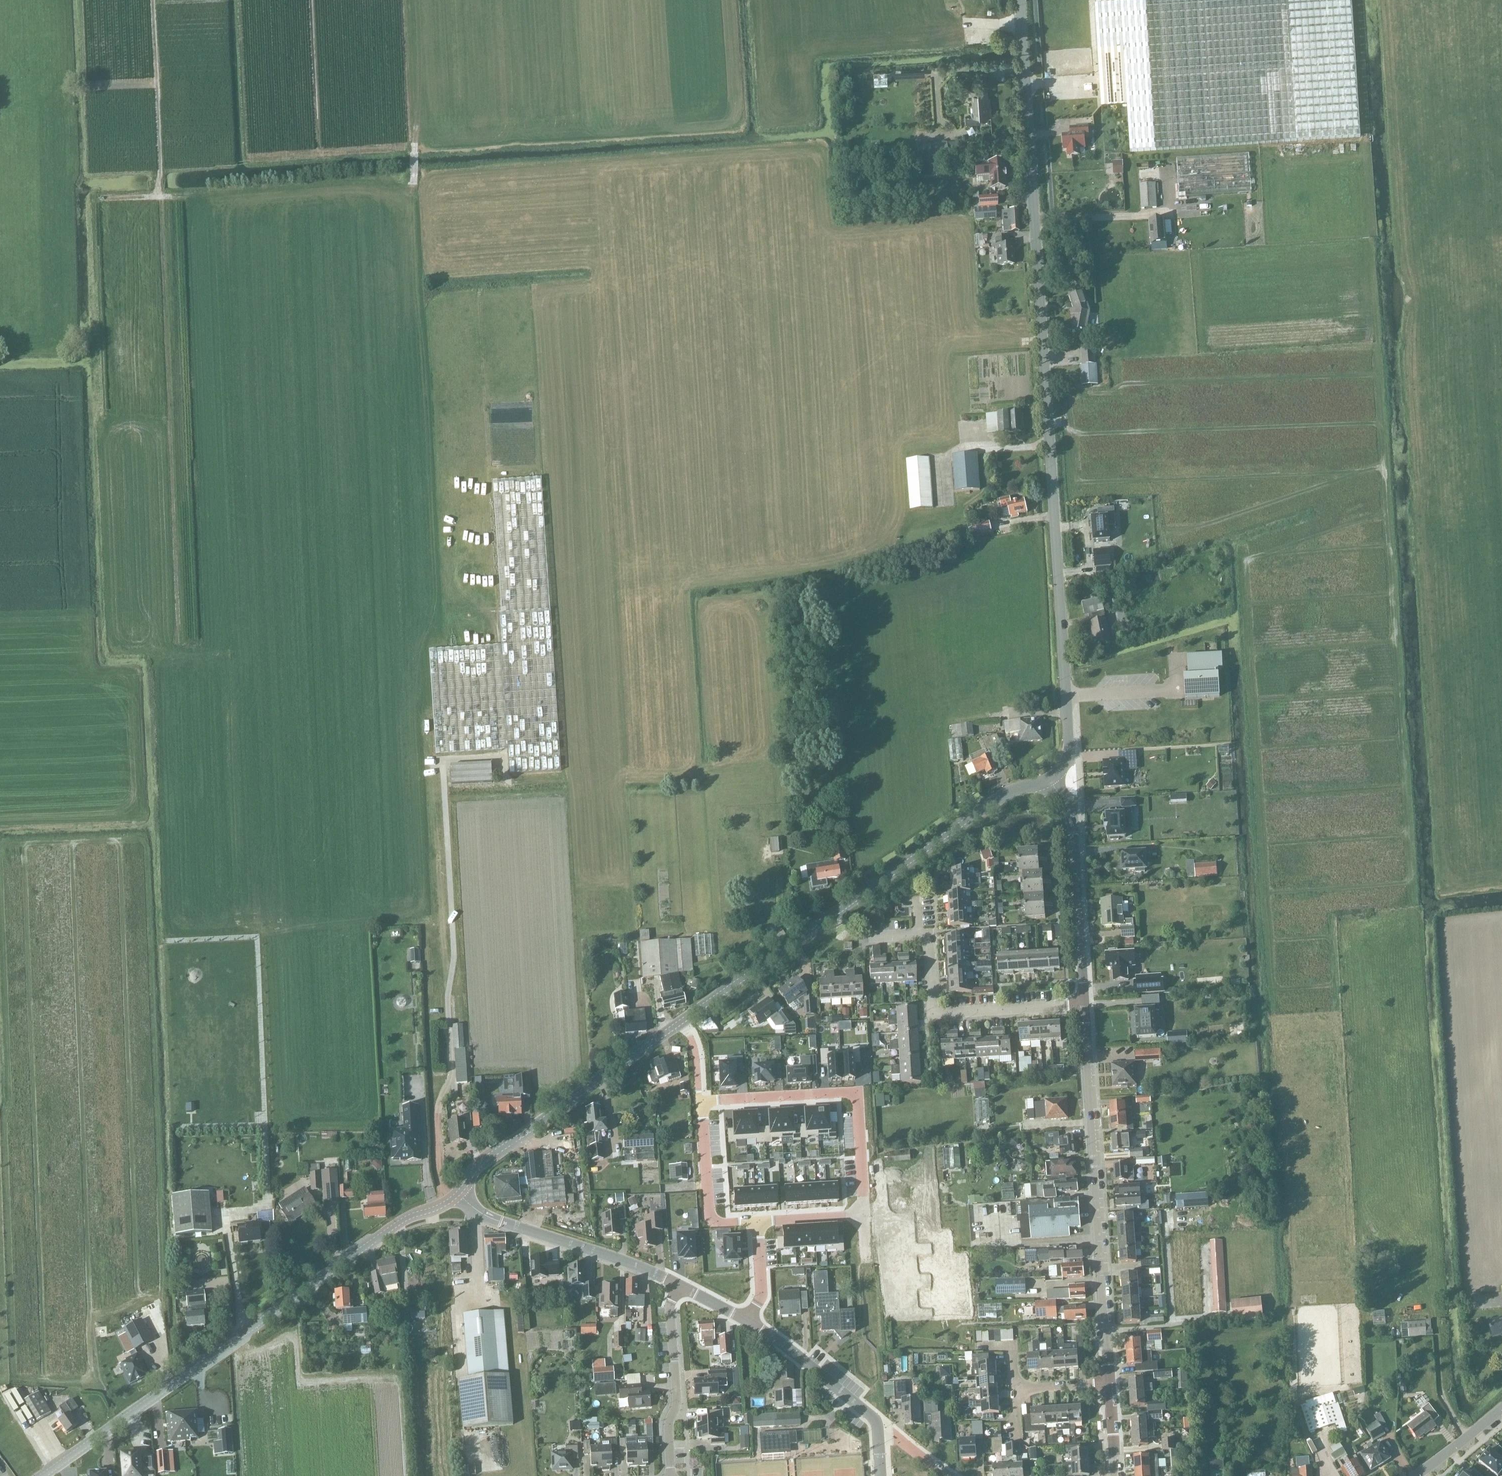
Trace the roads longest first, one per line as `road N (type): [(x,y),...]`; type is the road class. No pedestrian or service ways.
road 1 (tertiary): [(1050,779),(1070,747),(1020,0)]
road 2 (tertiary): [(458,1194),(491,1156),(986,807),(1050,779)]
road 3 (tertiary): [(43,1475),(389,1231),(458,1194)]
road 4 (tertiary): [(1111,1387),(1084,1005)]
road 5 (residential): [(757,1222),(859,1209),(855,1098),(847,1092),(702,1101)]
road 6 (tertiary): [(678,1284),(481,1215),(458,1194)]
road 7 (residential): [(1084,1005),(933,1014),(928,946),(919,934)]
road 8 (tertiary): [(1084,1005),(1073,817),(1050,779)]
road 9 (residential): [(670,1475),(670,1306),(678,1284)]
road 10 (tertiary): [(879,1435),(874,1419),(745,1321)]
road 11 (residential): [(702,1101),(709,1217),(757,1222)]
road 12 (track): [(1440,1318),(1444,1396),(1467,1436)]

